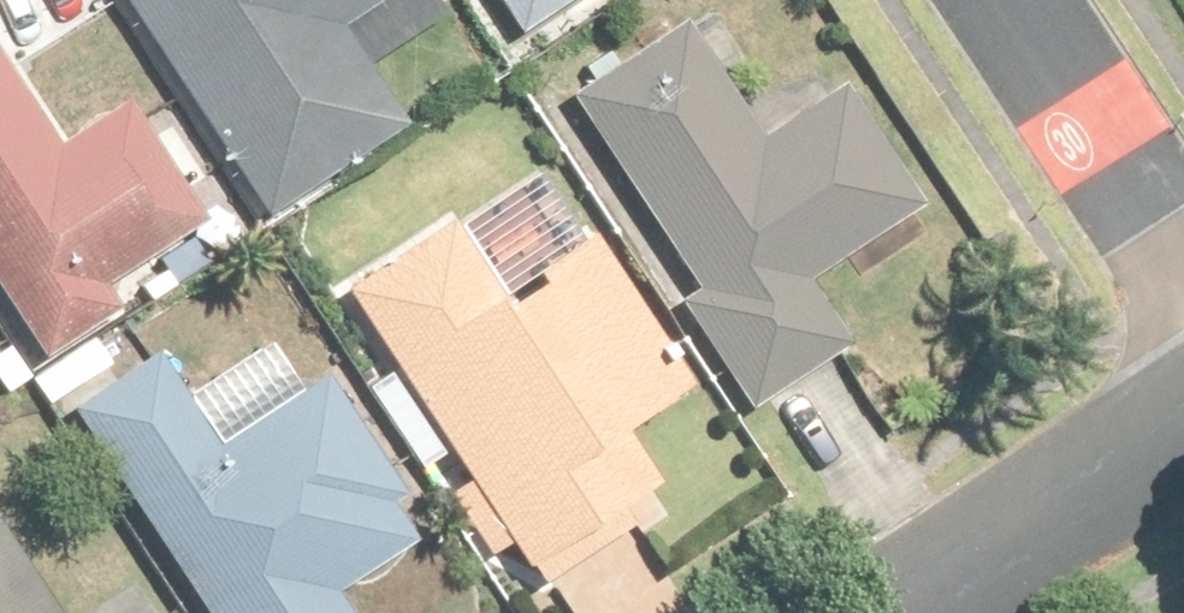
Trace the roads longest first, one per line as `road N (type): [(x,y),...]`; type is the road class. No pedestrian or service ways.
road 1 (tertiary): [(913,612),(1183,435)]
road 2 (residential): [(1029,0),(1183,227)]

